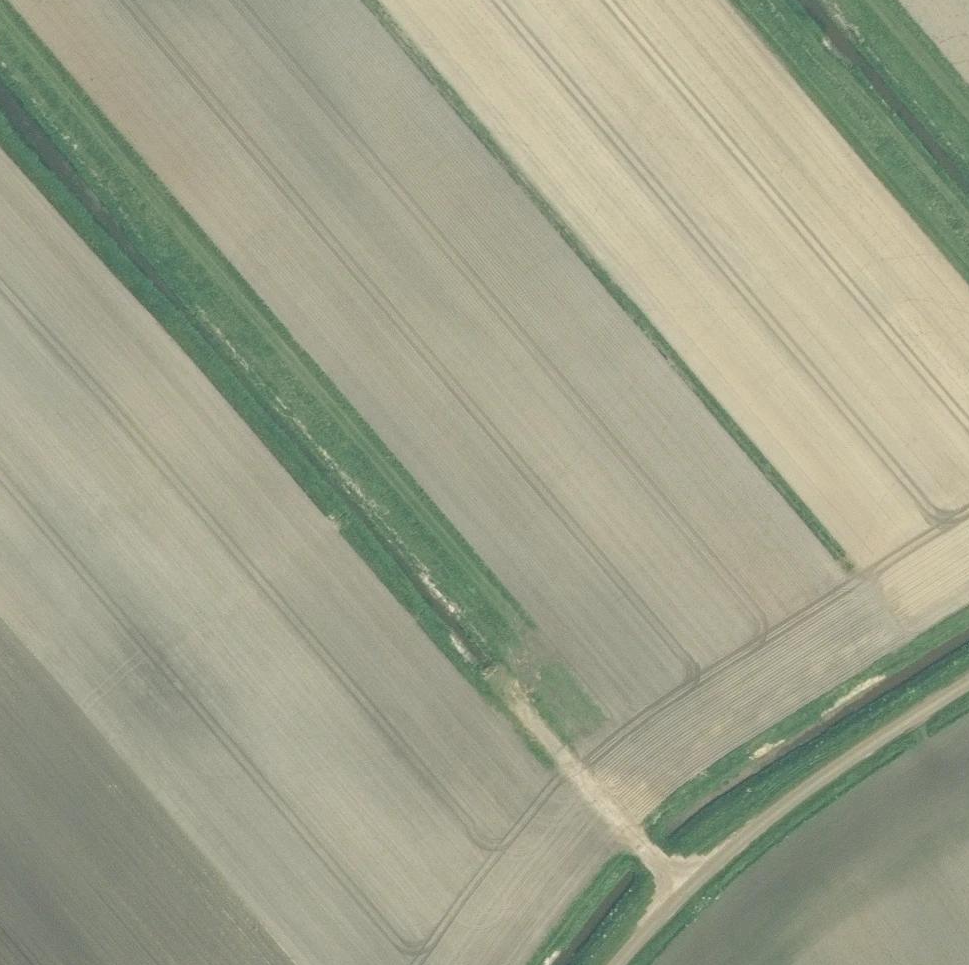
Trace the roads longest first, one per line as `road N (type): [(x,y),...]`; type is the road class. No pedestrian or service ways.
road 1 (unclassified): [(618,964),(678,897),(788,802),(968,680)]

